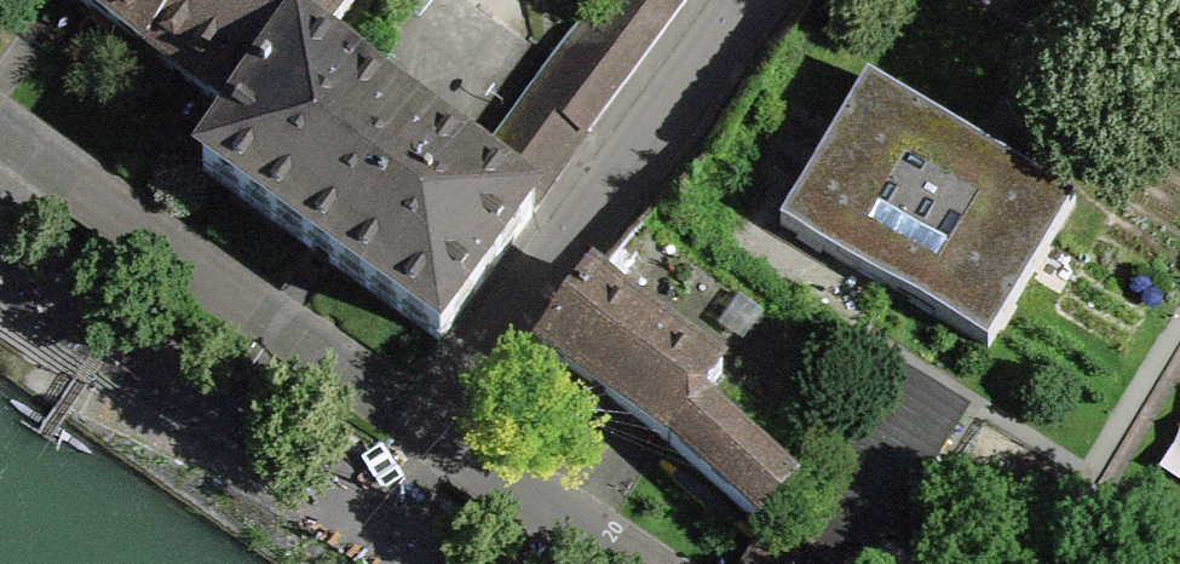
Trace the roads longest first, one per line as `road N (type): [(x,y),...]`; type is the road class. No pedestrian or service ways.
road 1 (residential): [(434,431),(750,0)]
road 2 (residential): [(0,124),(434,431)]
road 3 (residential): [(643,563),(434,431)]

